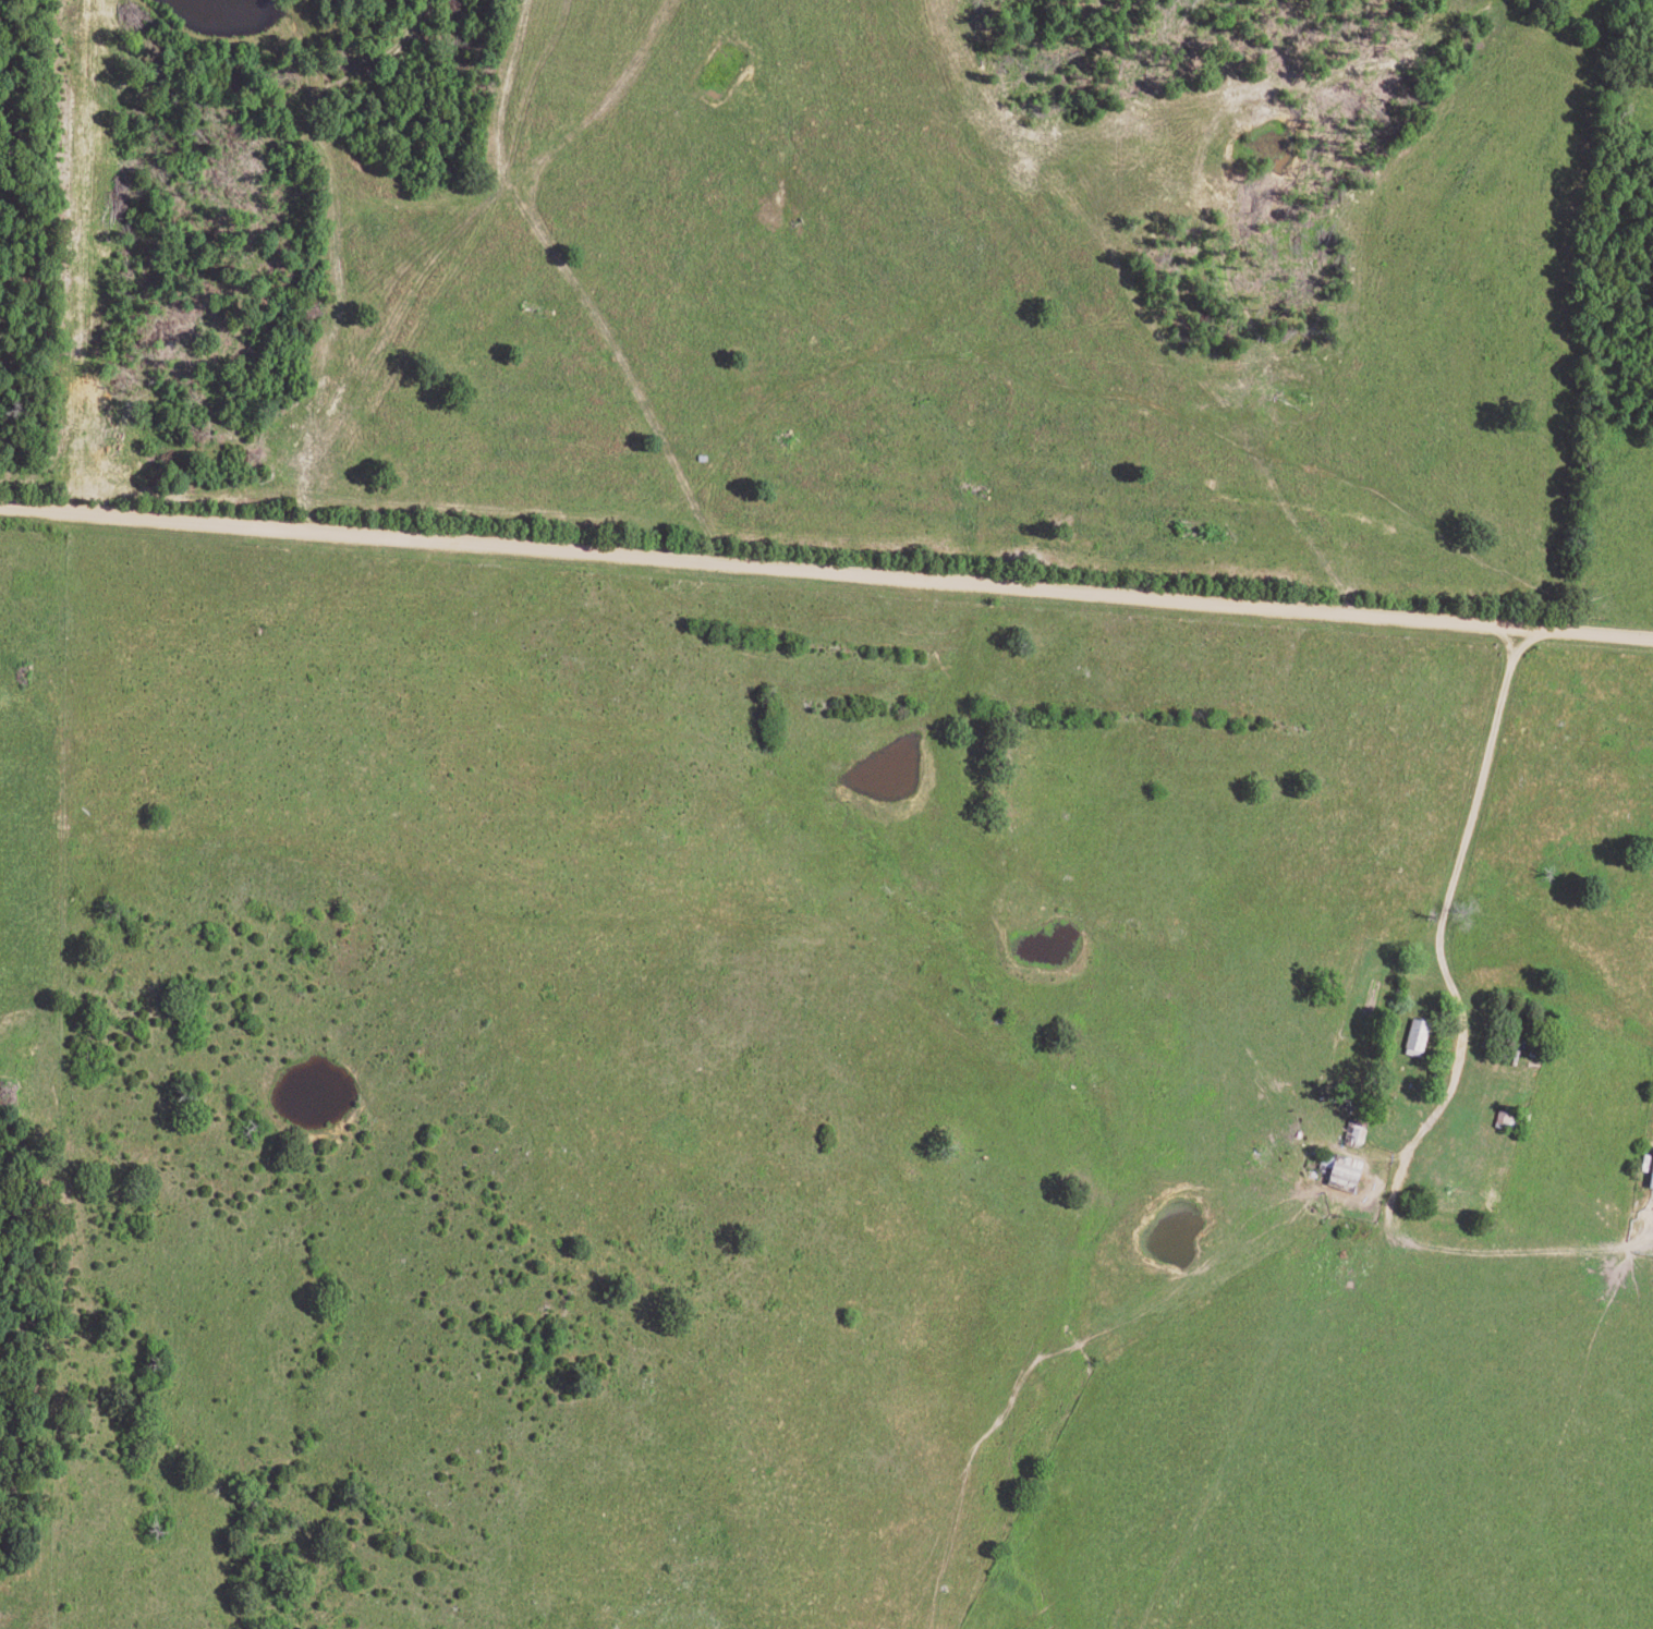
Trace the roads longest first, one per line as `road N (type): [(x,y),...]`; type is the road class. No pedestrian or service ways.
road 1 (residential): [(0,507),(1652,639)]
road 2 (residential): [(1541,630),(1533,719),(1504,793),(1483,889),(1480,1068)]

